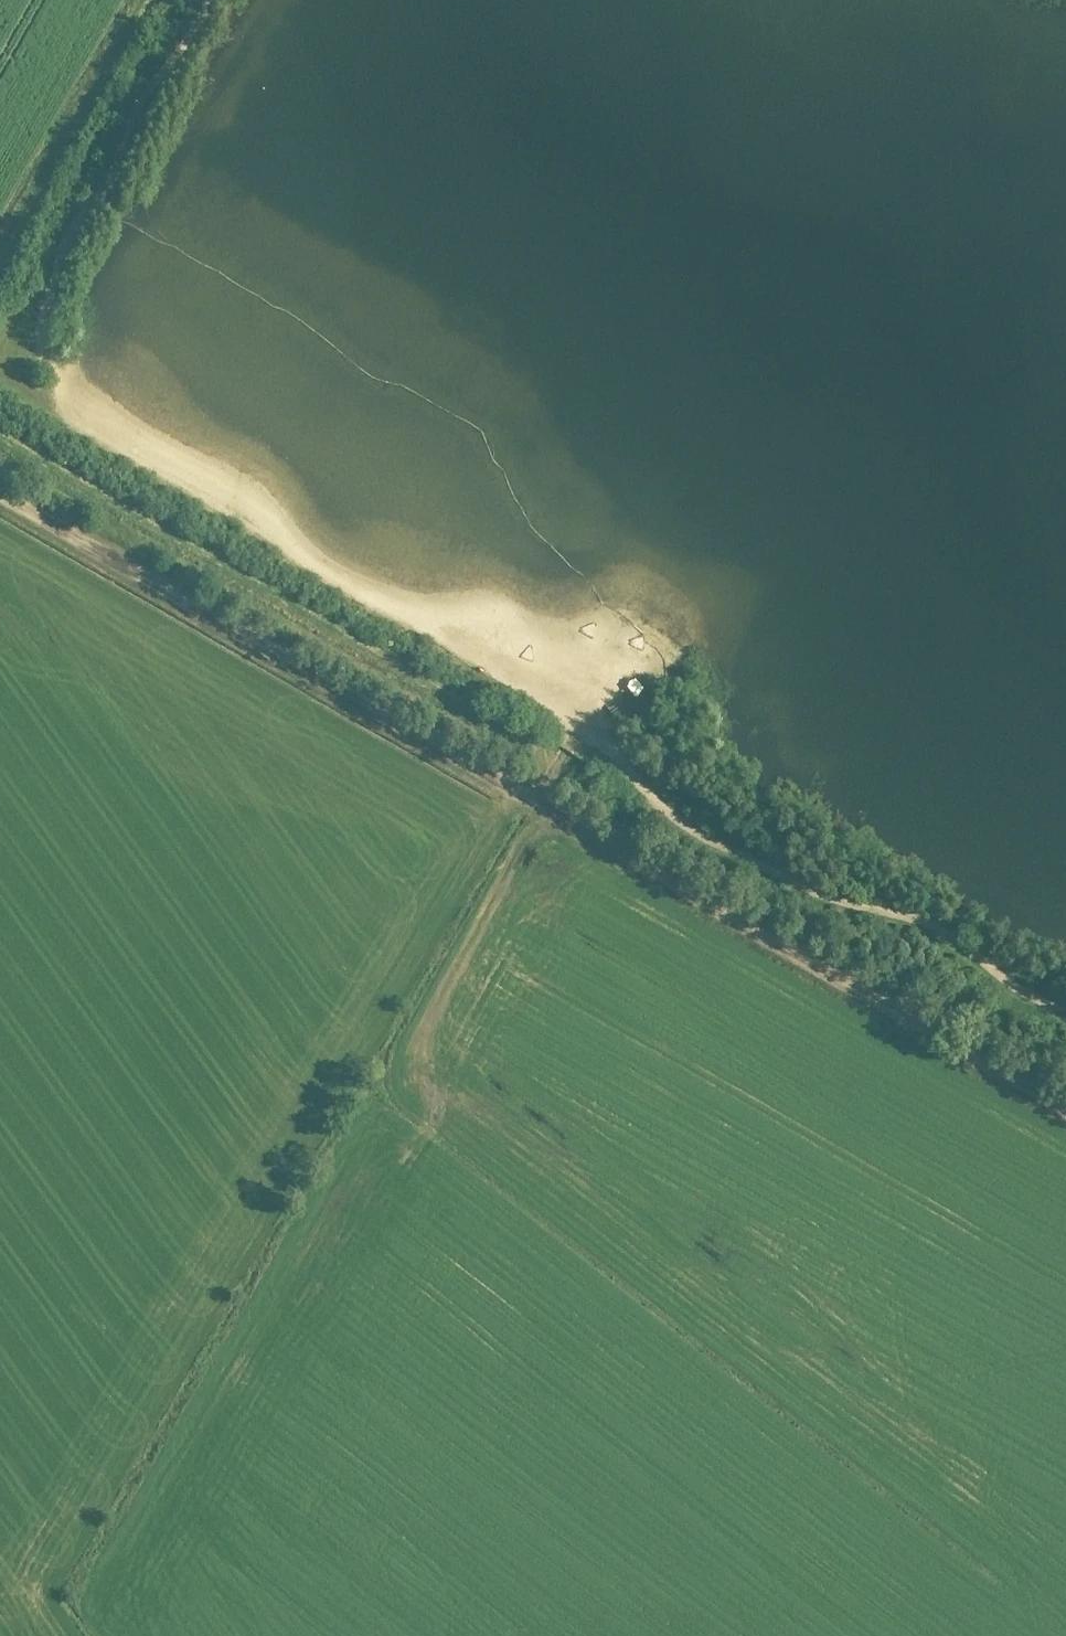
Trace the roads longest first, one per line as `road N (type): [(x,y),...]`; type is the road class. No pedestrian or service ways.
road 1 (track): [(0,496),(1065,1112)]

